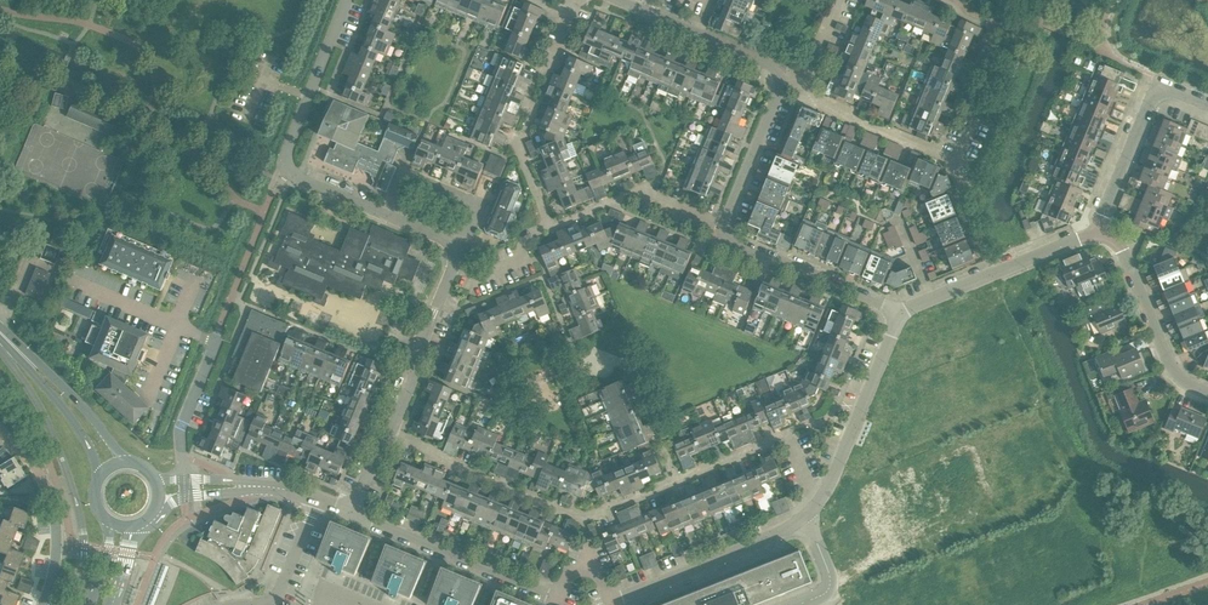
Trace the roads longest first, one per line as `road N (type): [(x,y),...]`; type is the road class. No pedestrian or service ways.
road 1 (residential): [(352,513),(556,596),(572,575),(588,569),(600,575),(611,601),(805,516)]
road 2 (residential): [(824,495),(790,441),(595,520),(385,437)]
road 3 (residential): [(993,275),(950,159),(817,105),(803,81)]
road 4 (residential): [(389,213),(285,169),(347,0)]
road 5 (residential): [(1095,233),(1161,86),(1207,103)]
road 6 (residential): [(901,316),(720,239),(725,227)]
road 7 (residential): [(1207,395),(1178,379),(1134,276),(1115,243),(1095,233)]
road 8 (residential): [(824,495),(901,316)]
road 9 (residential): [(725,227),(639,192),(548,226)]
road 10 (residential): [(782,86),(774,68),(618,0)]
road 11 (residential): [(385,437),(453,268)]
road 12 (residential): [(462,244),(477,201),(407,171),(389,213)]
road 13 (residential): [(725,227),(782,86)]
road 14 (primary): [(124,462),(89,416),(23,356)]
road 15 (residential): [(184,480),(183,428),(216,341)]
road 16 (primary): [(23,356),(77,428),(100,476)]
road 17 (residential): [(40,475),(56,550),(41,604)]
road 18 (residential): [(535,110),(518,154),(548,226)]
road 19 (residential): [(453,268),(480,279),(514,266),(526,236),(548,226)]

